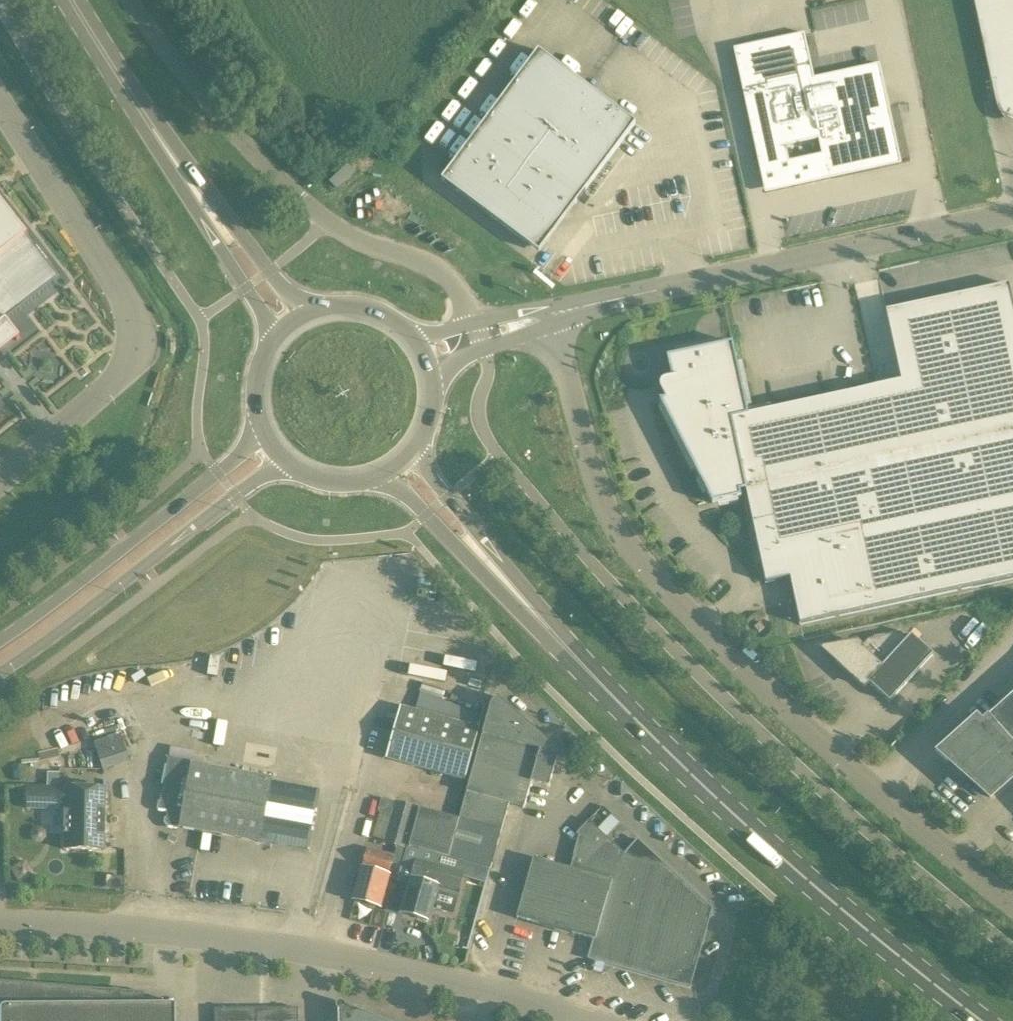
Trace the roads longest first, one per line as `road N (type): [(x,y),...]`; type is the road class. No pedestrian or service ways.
road 1 (unclassified): [(1012,905),(873,792),(634,551),(597,481),(550,316)]
road 2 (unclassified): [(595,1020),(502,988),(329,952),(102,927),(0,924)]
road 3 (primary): [(976,1020),(740,827),(573,656)]
road 4 (unclassified): [(474,323),(443,274),(327,224),(167,57),(127,0)]
road 5 (unclassified): [(0,483),(114,384),(136,328),(0,97)]
road 6 (unclassified): [(550,316),(1012,213)]
road 7 (secondary): [(0,670),(269,472),(289,466)]
road 8 (secondary): [(258,427),(218,471),(0,637)]
road 9 (primary): [(108,61),(269,341)]
road 10 (primary): [(313,309),(268,269),(108,61)]
road 11 (primary): [(376,478),(425,515),(544,640),(573,656)]
road 12 (primary): [(573,656),(557,625),(447,497),(416,447)]

